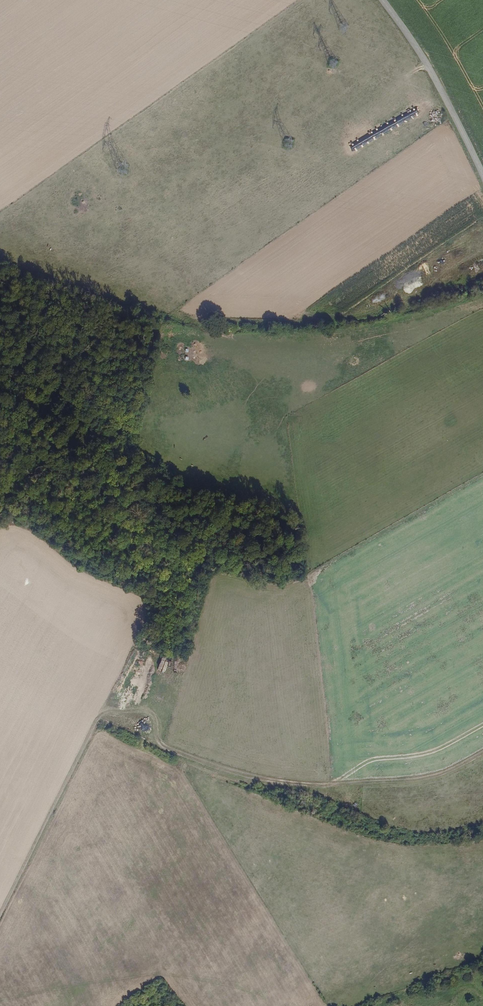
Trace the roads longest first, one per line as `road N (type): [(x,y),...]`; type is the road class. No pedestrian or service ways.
road 1 (track): [(0,919),(94,731),(359,839),(434,852),(482,845)]
road 2 (tertiary): [(382,0),(427,65),(482,175)]

